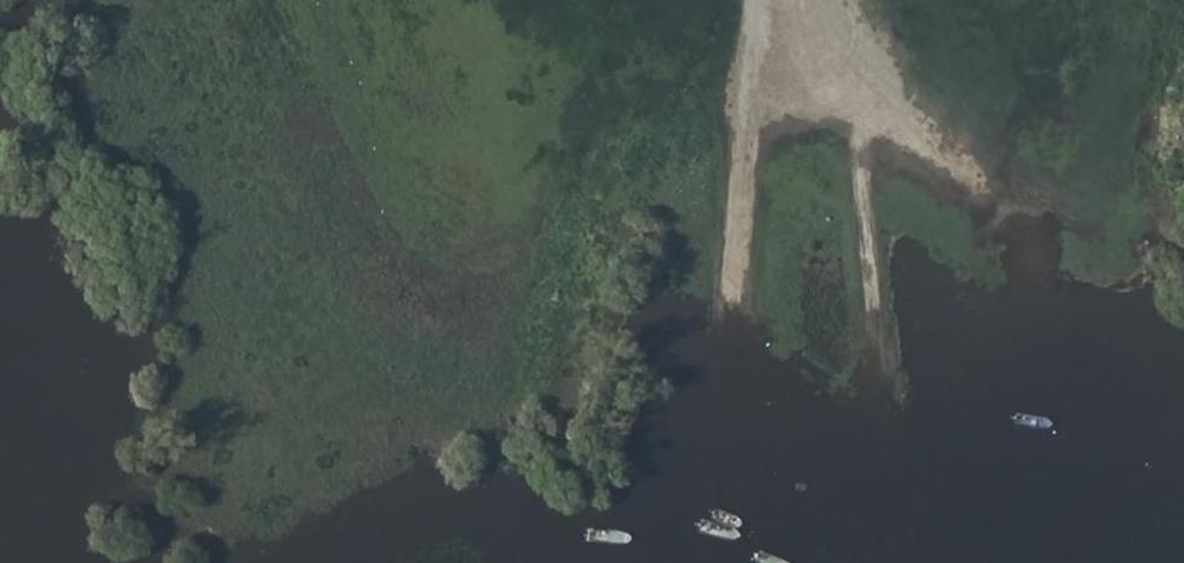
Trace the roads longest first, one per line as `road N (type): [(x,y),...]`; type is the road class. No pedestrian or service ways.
road 1 (track): [(743,524),(740,199),(759,0)]
road 2 (track): [(759,6),(861,160),(876,486)]

